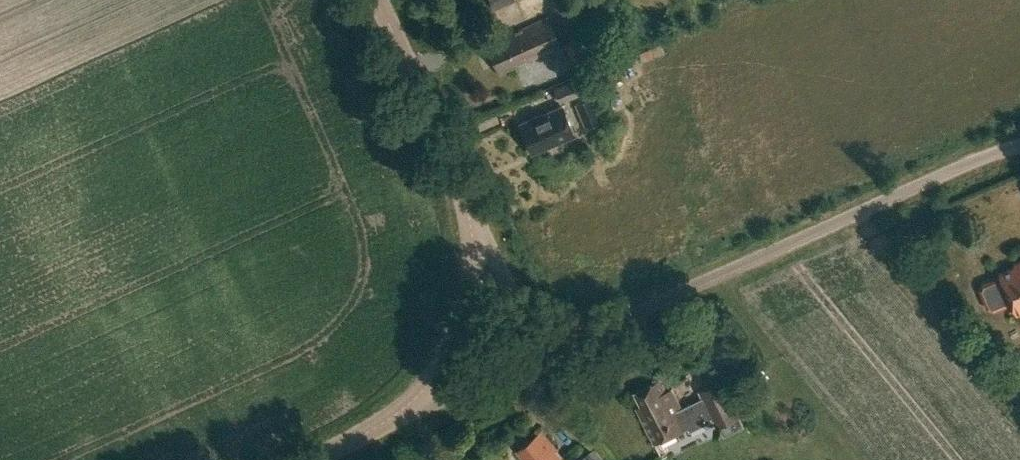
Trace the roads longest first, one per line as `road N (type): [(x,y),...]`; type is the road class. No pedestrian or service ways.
road 1 (unclassified): [(541,354),(1019,143)]
road 2 (tertiary): [(399,417),(433,381),(469,299),(466,202)]
road 3 (tertiary): [(466,202),(377,0)]
road 4 (unclassified): [(541,354),(466,202)]
road 5 (unclassified): [(399,417),(541,354)]

